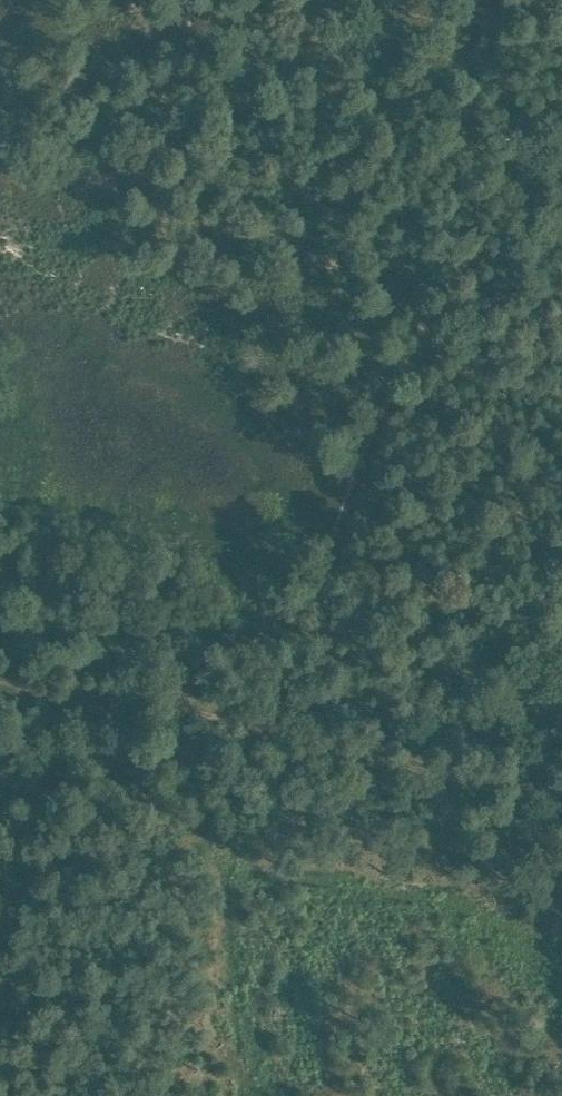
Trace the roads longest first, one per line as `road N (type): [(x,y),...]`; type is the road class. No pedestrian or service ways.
road 1 (track): [(561,799),(183,724)]
road 2 (track): [(183,724),(0,686)]

